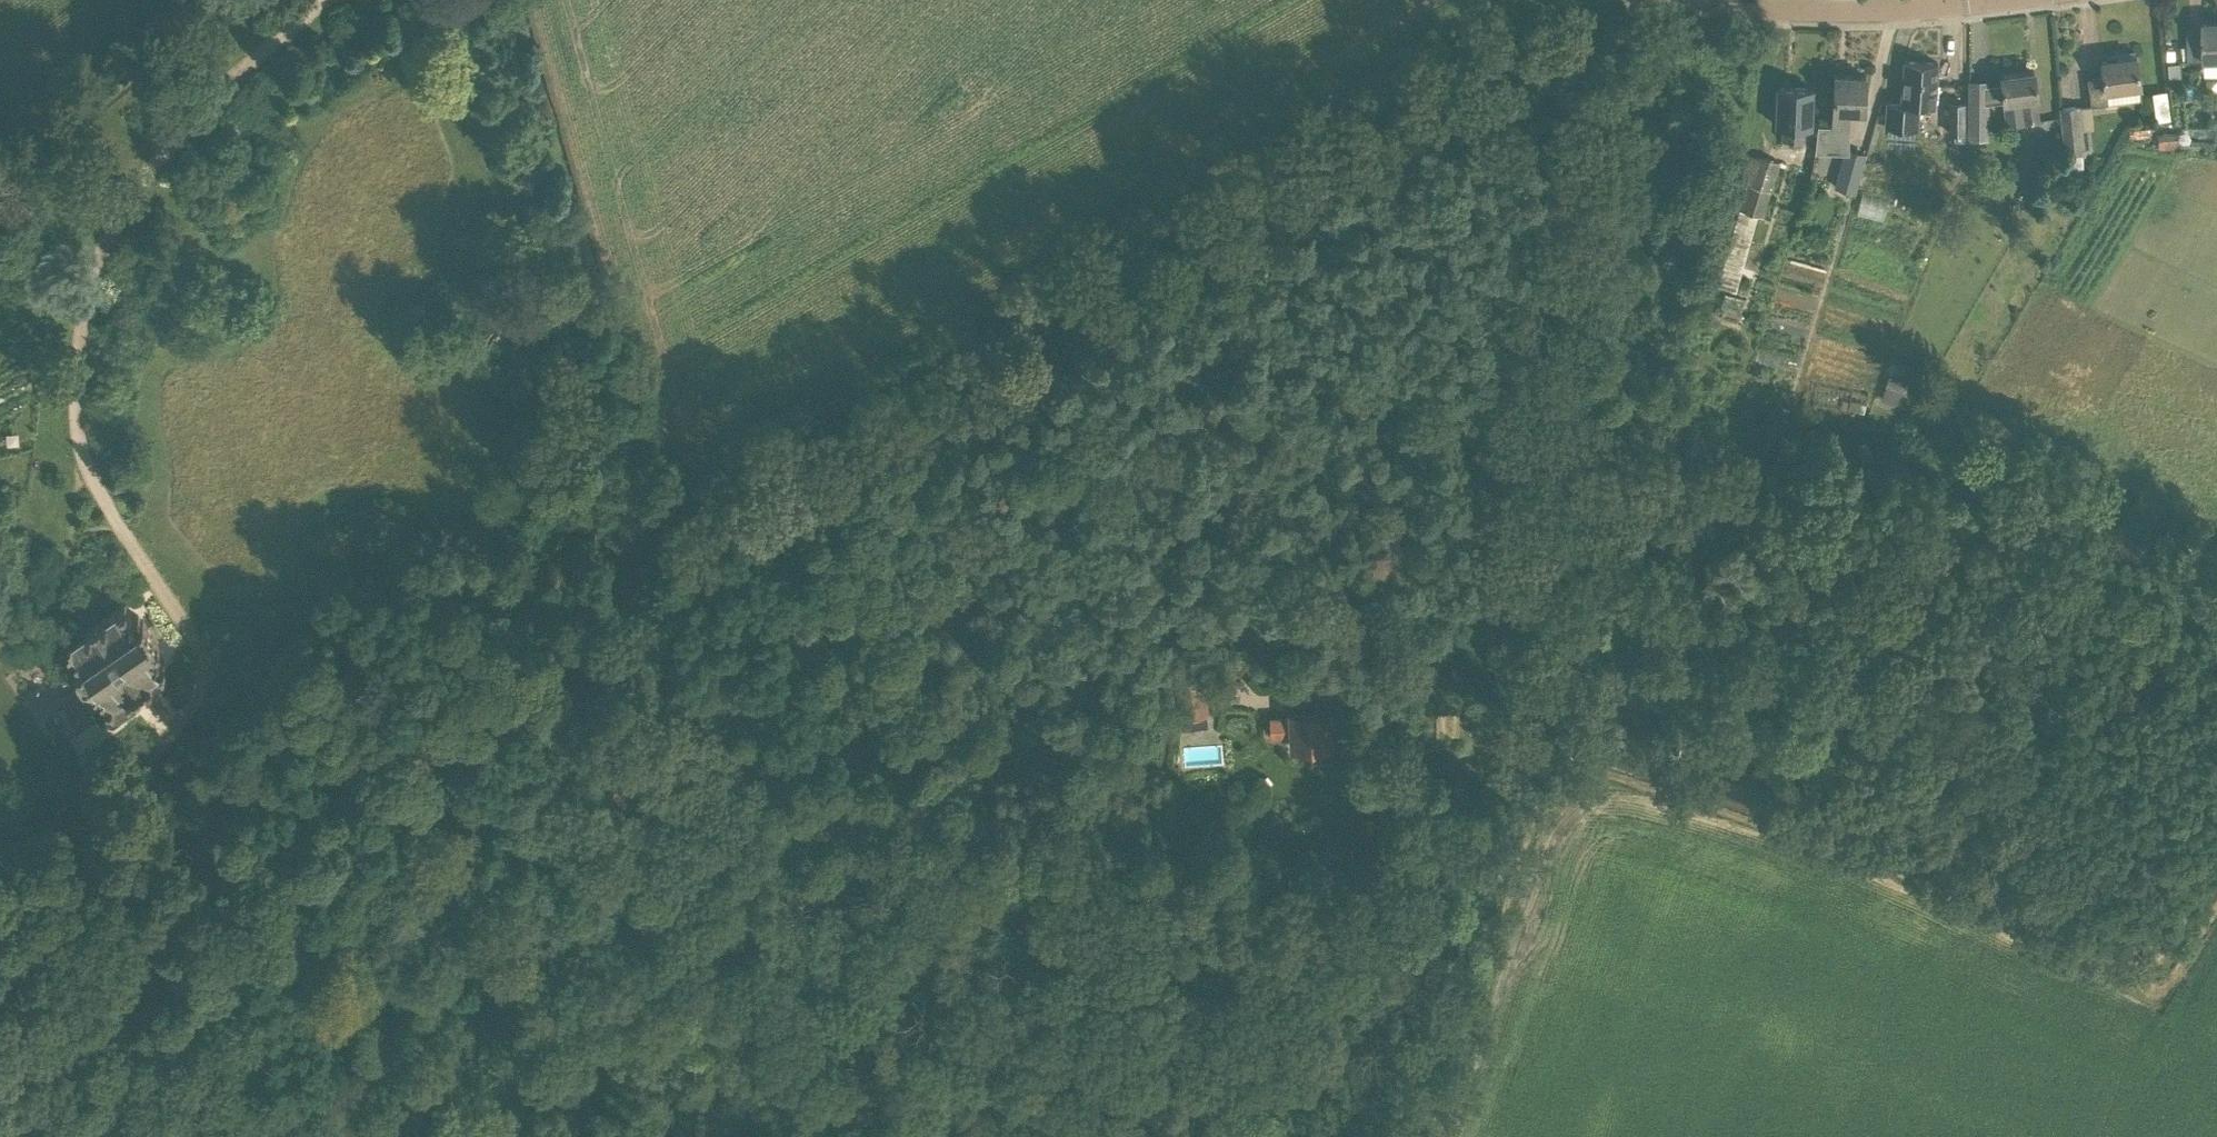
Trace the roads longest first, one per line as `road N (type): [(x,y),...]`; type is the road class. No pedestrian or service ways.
road 1 (track): [(322,0),(199,108),(127,194),(109,235),(79,366),(83,458),(110,514),(210,669),(38,945),(0,978)]
road 2 (track): [(1567,0),(1555,26),(784,452)]
road 3 (track): [(658,531),(538,663),(323,866),(145,1055),(63,1110),(0,1100)]
road 4 (residential): [(2010,0),(1753,13),(1682,0)]
road 5 (track): [(784,452),(658,531)]

